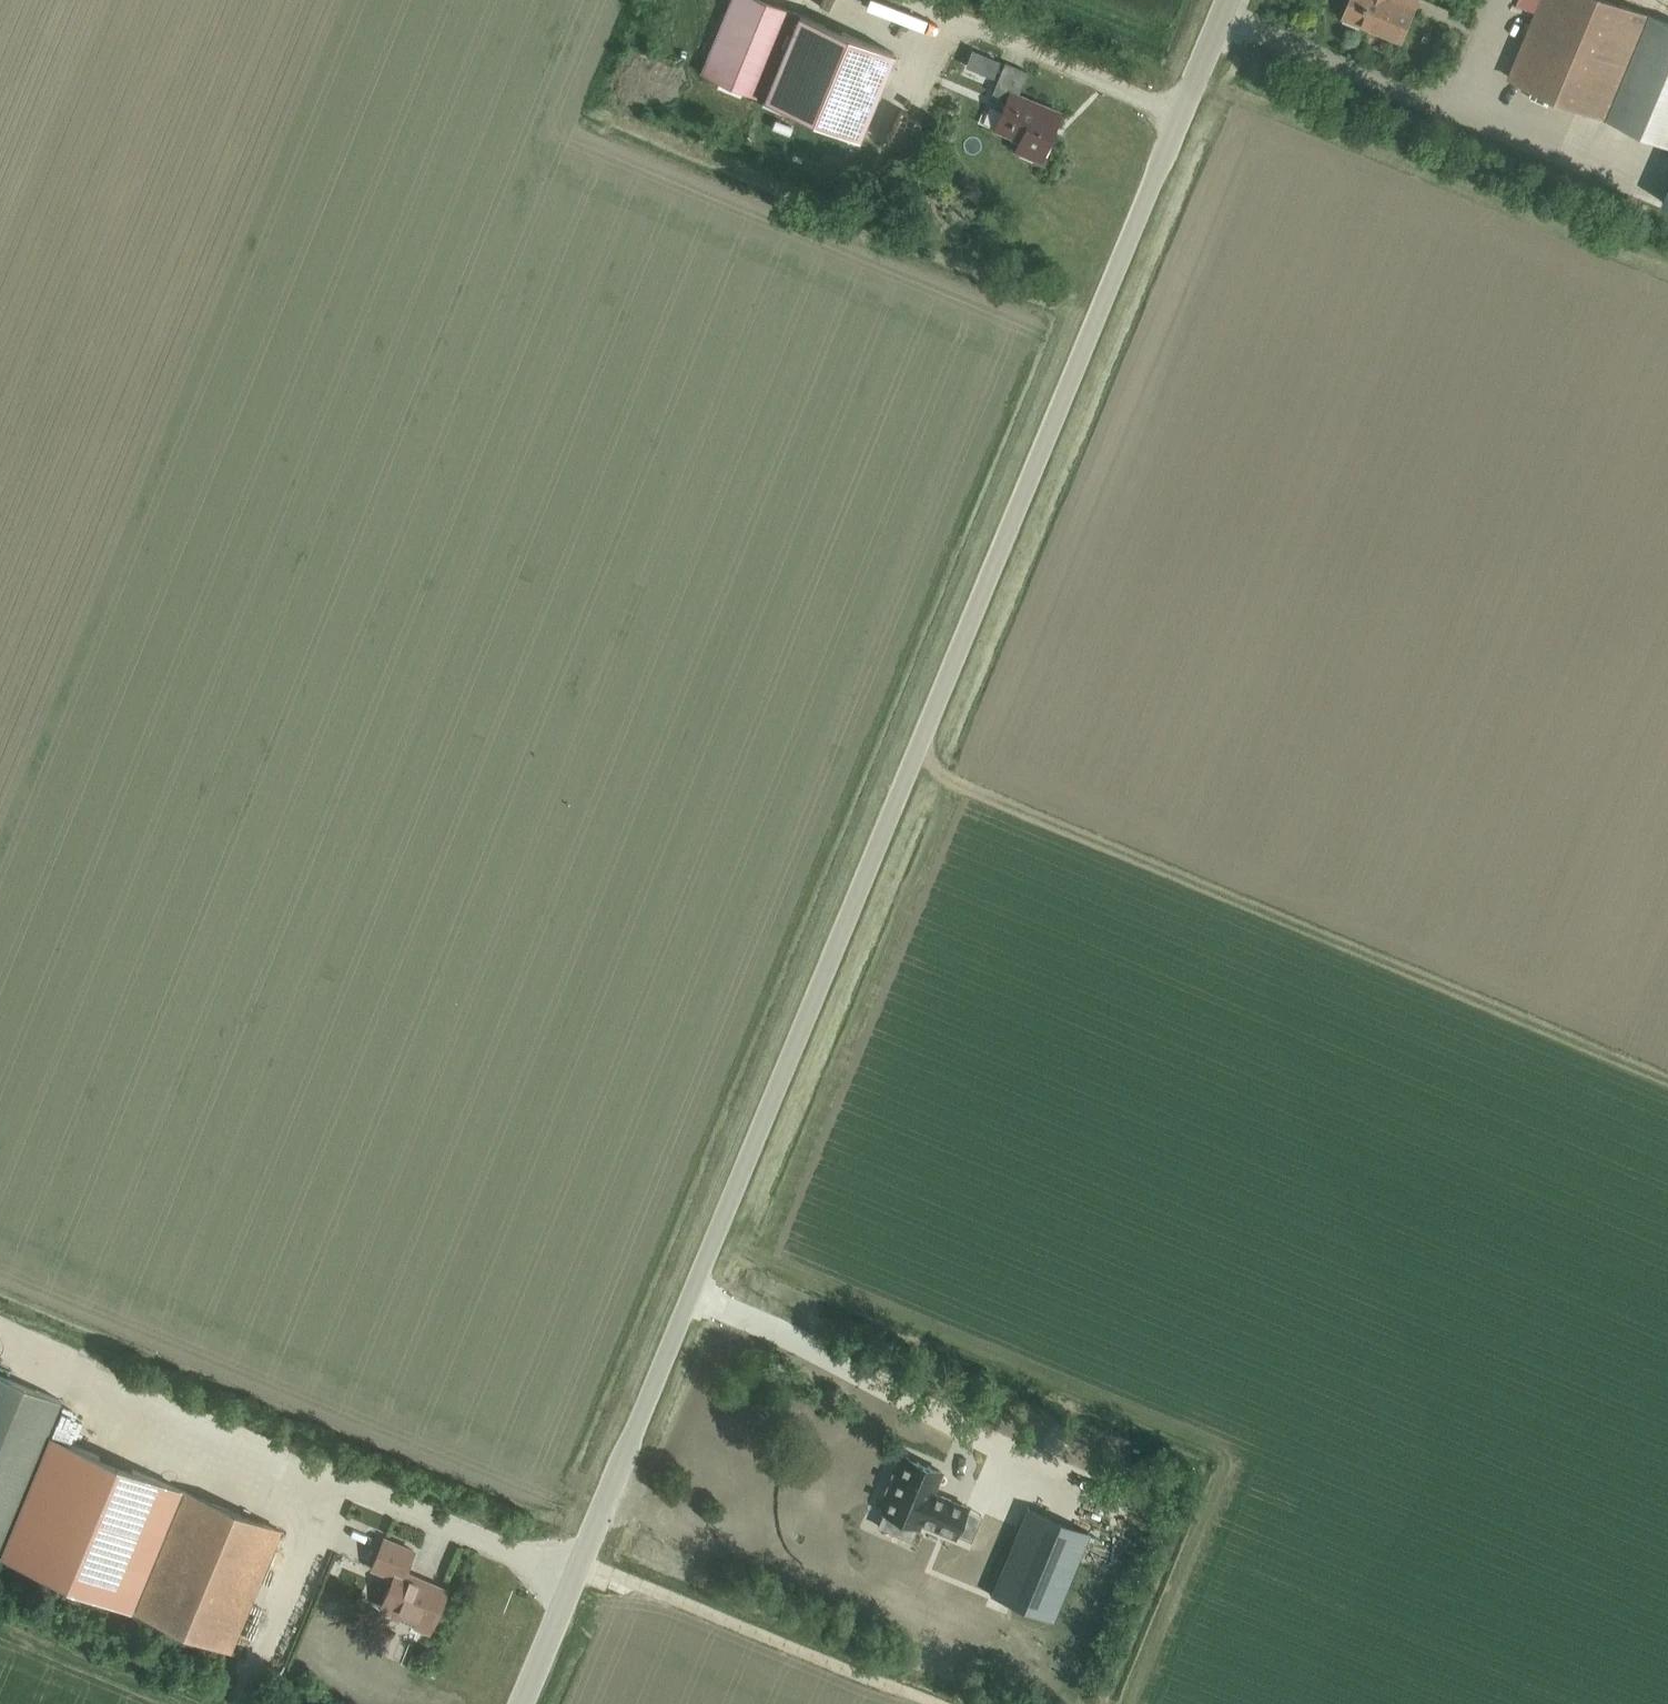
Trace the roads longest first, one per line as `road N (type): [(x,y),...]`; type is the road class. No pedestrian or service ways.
road 1 (unclassified): [(523,1703),(1212,0)]

